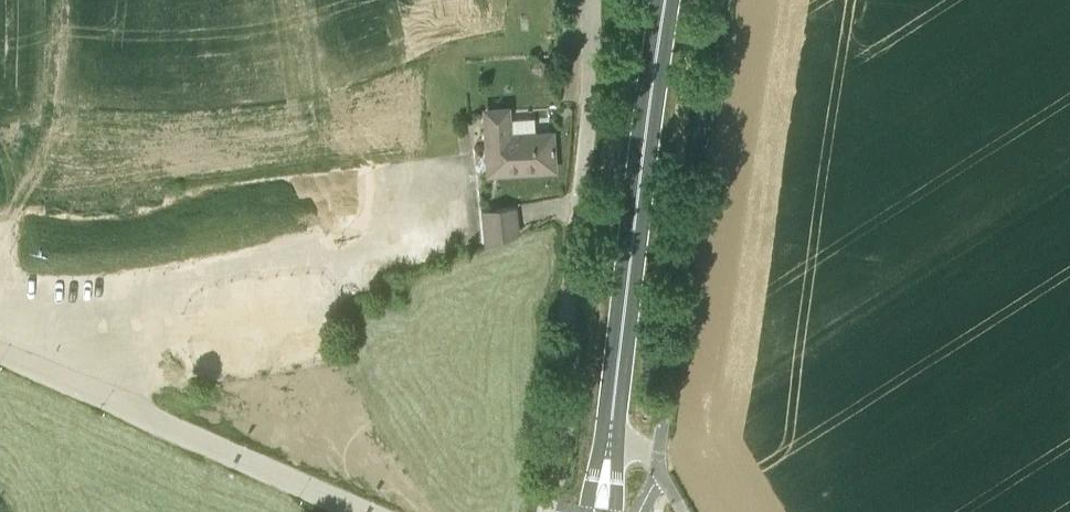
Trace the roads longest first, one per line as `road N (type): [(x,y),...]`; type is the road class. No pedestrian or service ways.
road 1 (unclassified): [(547,510),(563,454),(572,372),(570,284),(590,0)]
road 2 (tertiary): [(612,438),(667,0)]

